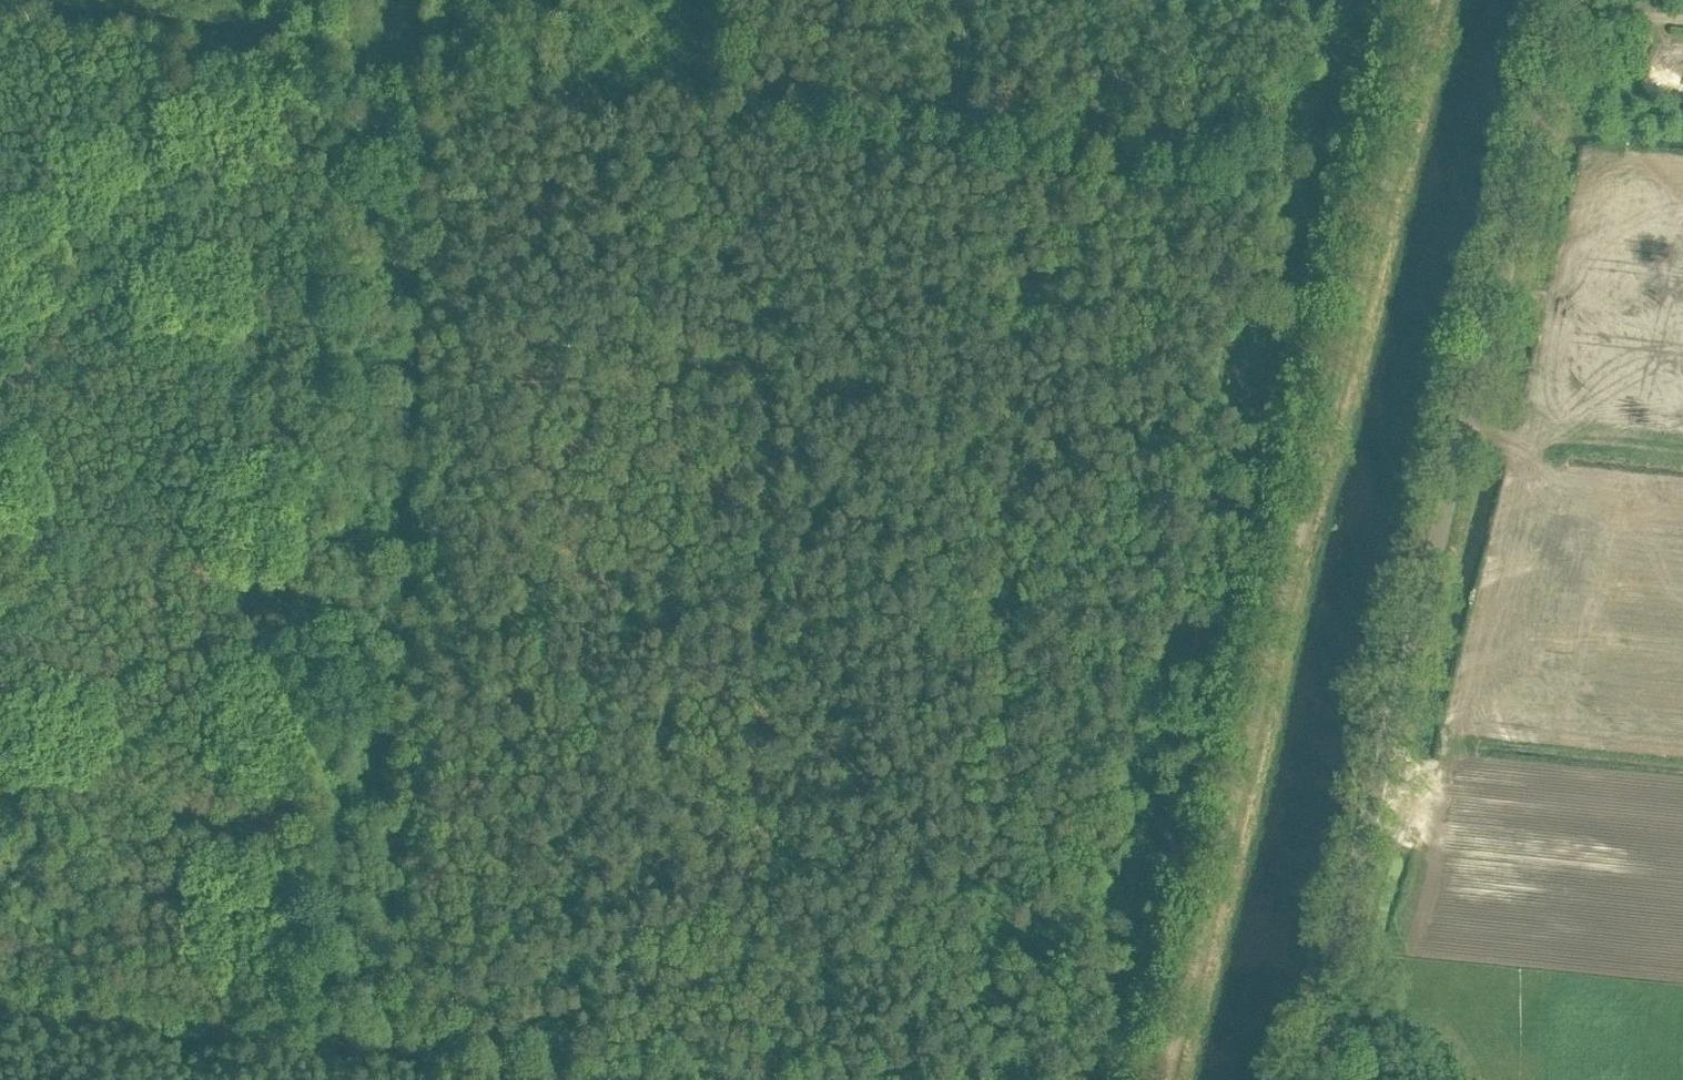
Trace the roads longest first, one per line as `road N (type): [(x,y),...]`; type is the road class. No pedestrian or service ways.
road 1 (track): [(1167,1079),(1435,0)]
road 2 (unclassified): [(1306,1079),(1573,0)]
road 3 (track): [(383,1054),(0,1002)]
road 4 (track): [(573,1079),(383,1054)]

